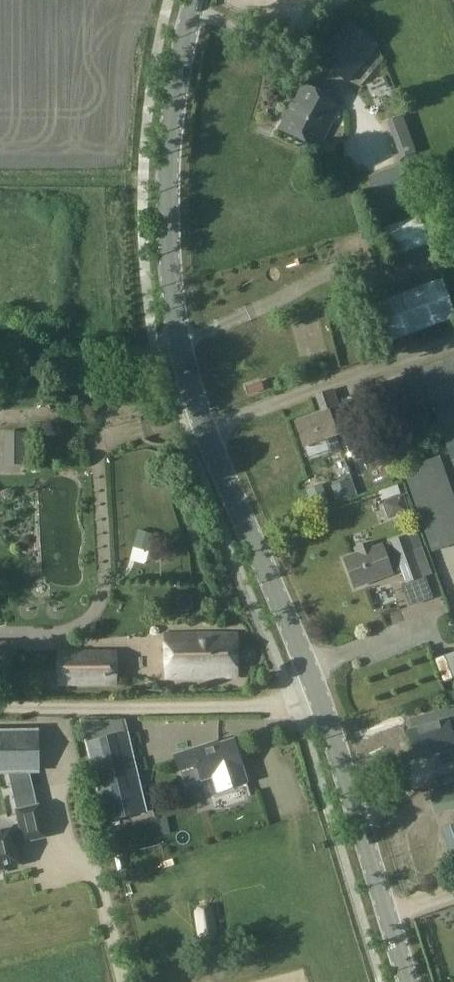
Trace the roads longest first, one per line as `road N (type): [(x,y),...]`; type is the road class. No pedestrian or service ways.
road 1 (tertiary): [(404,981),(314,697),(197,415),(169,261),(168,182),(198,0)]

